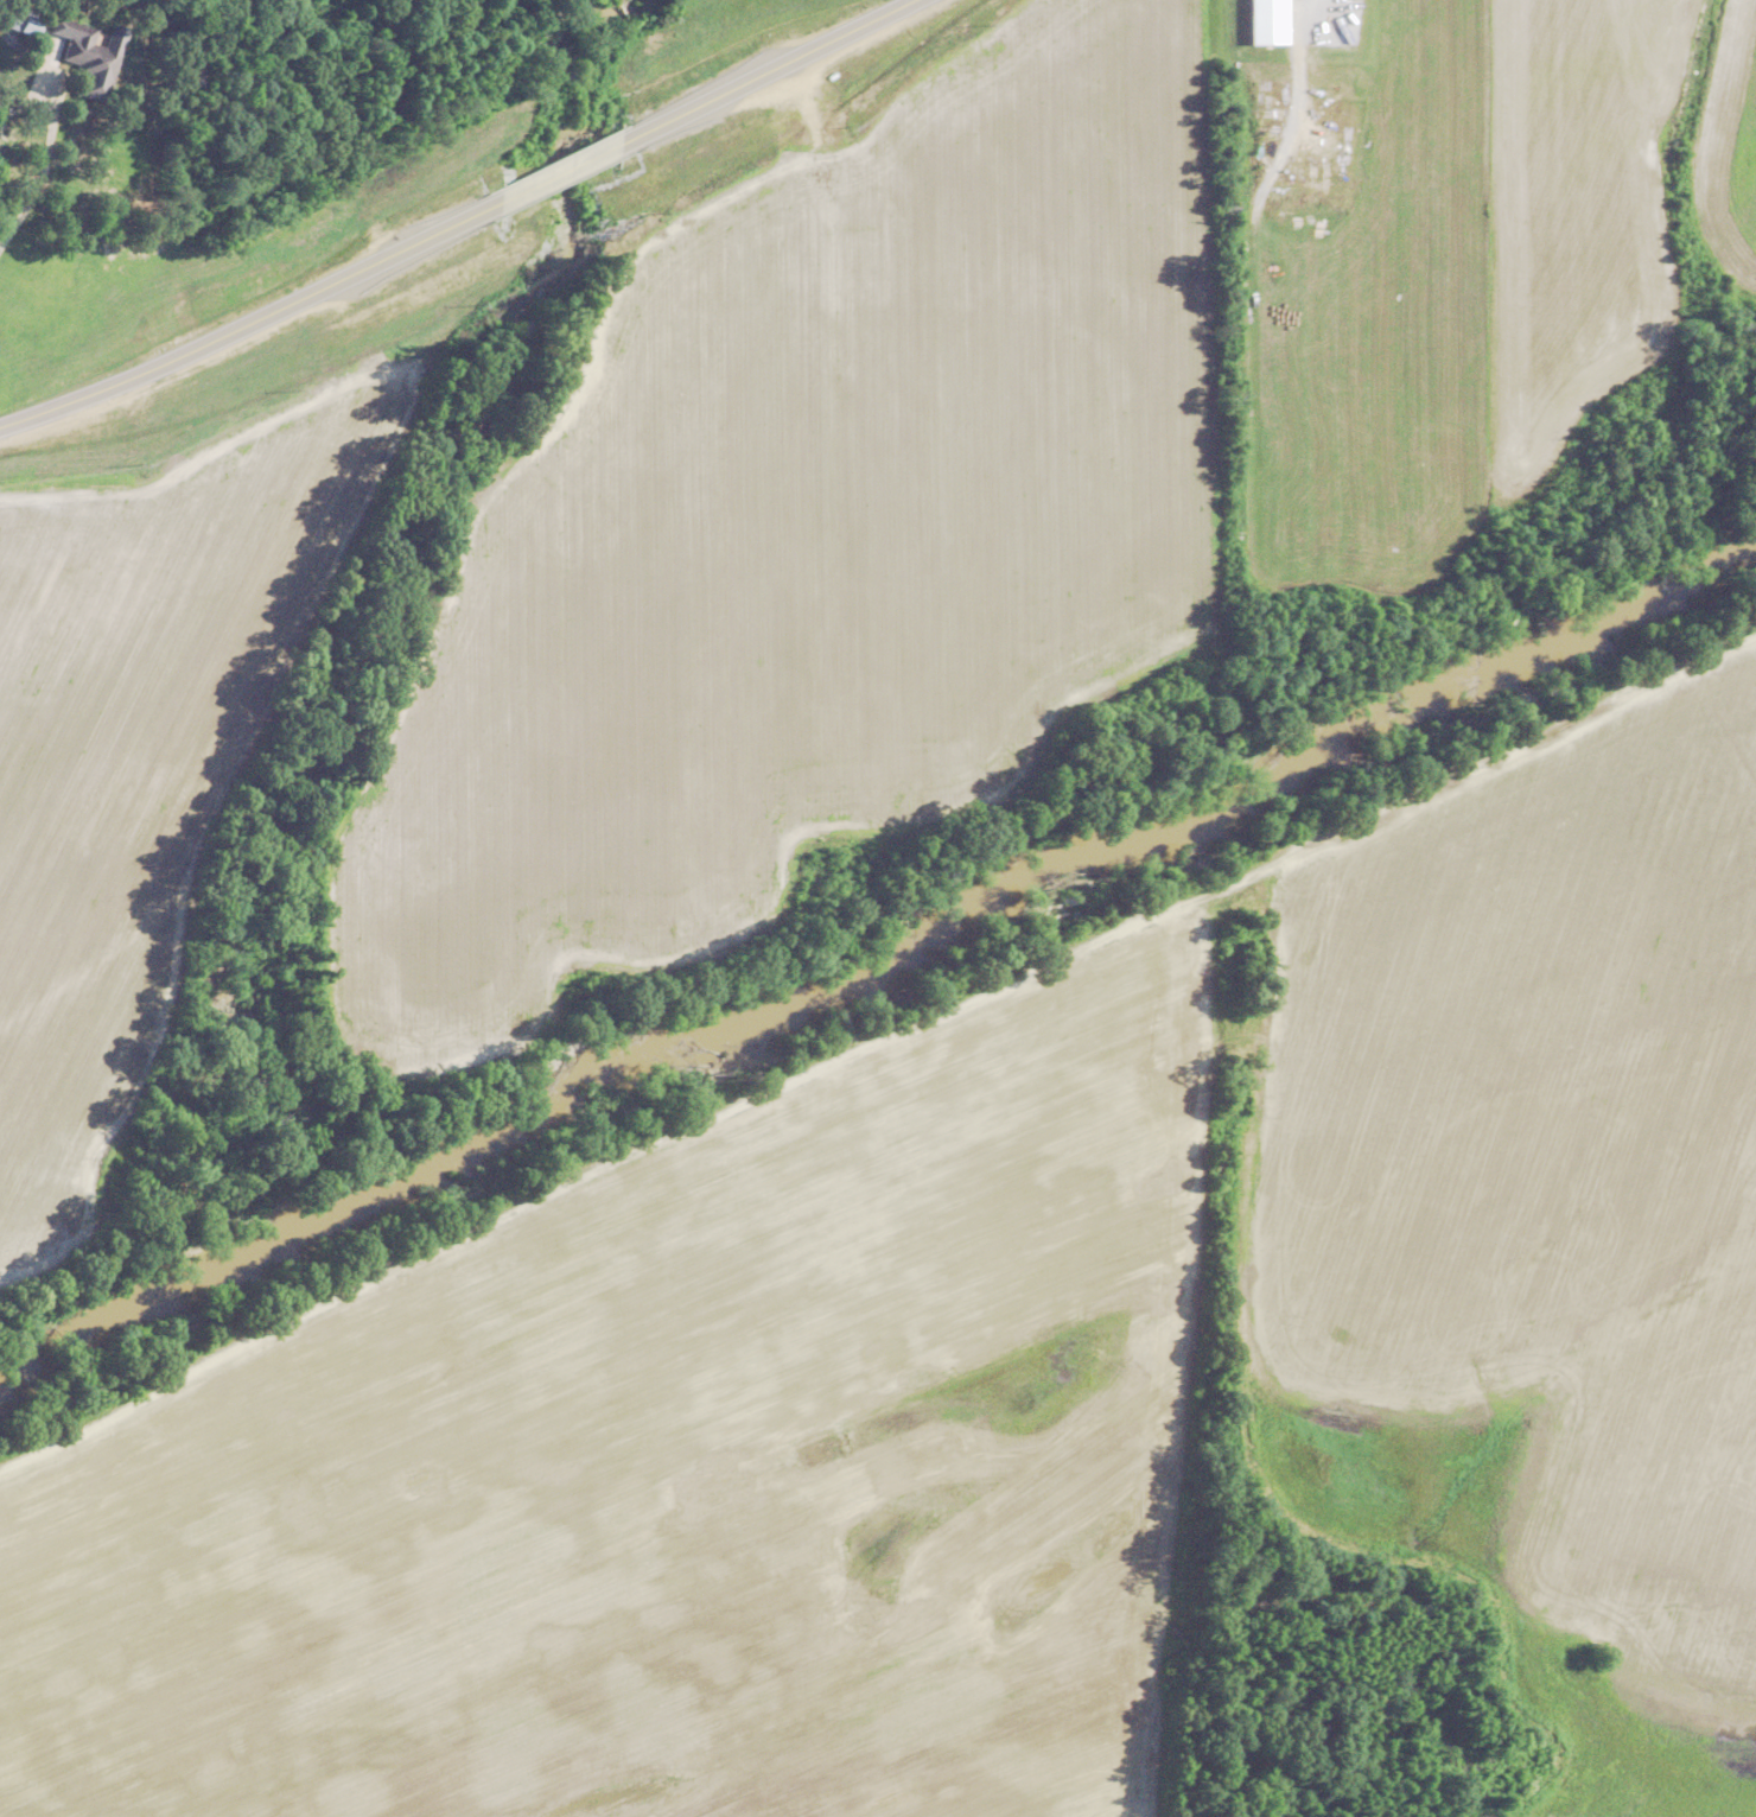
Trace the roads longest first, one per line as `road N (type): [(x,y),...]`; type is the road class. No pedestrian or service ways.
road 1 (secondary): [(0,440),(203,392),(371,320),(537,236)]
road 2 (secondary): [(599,205),(766,115),(953,0)]

